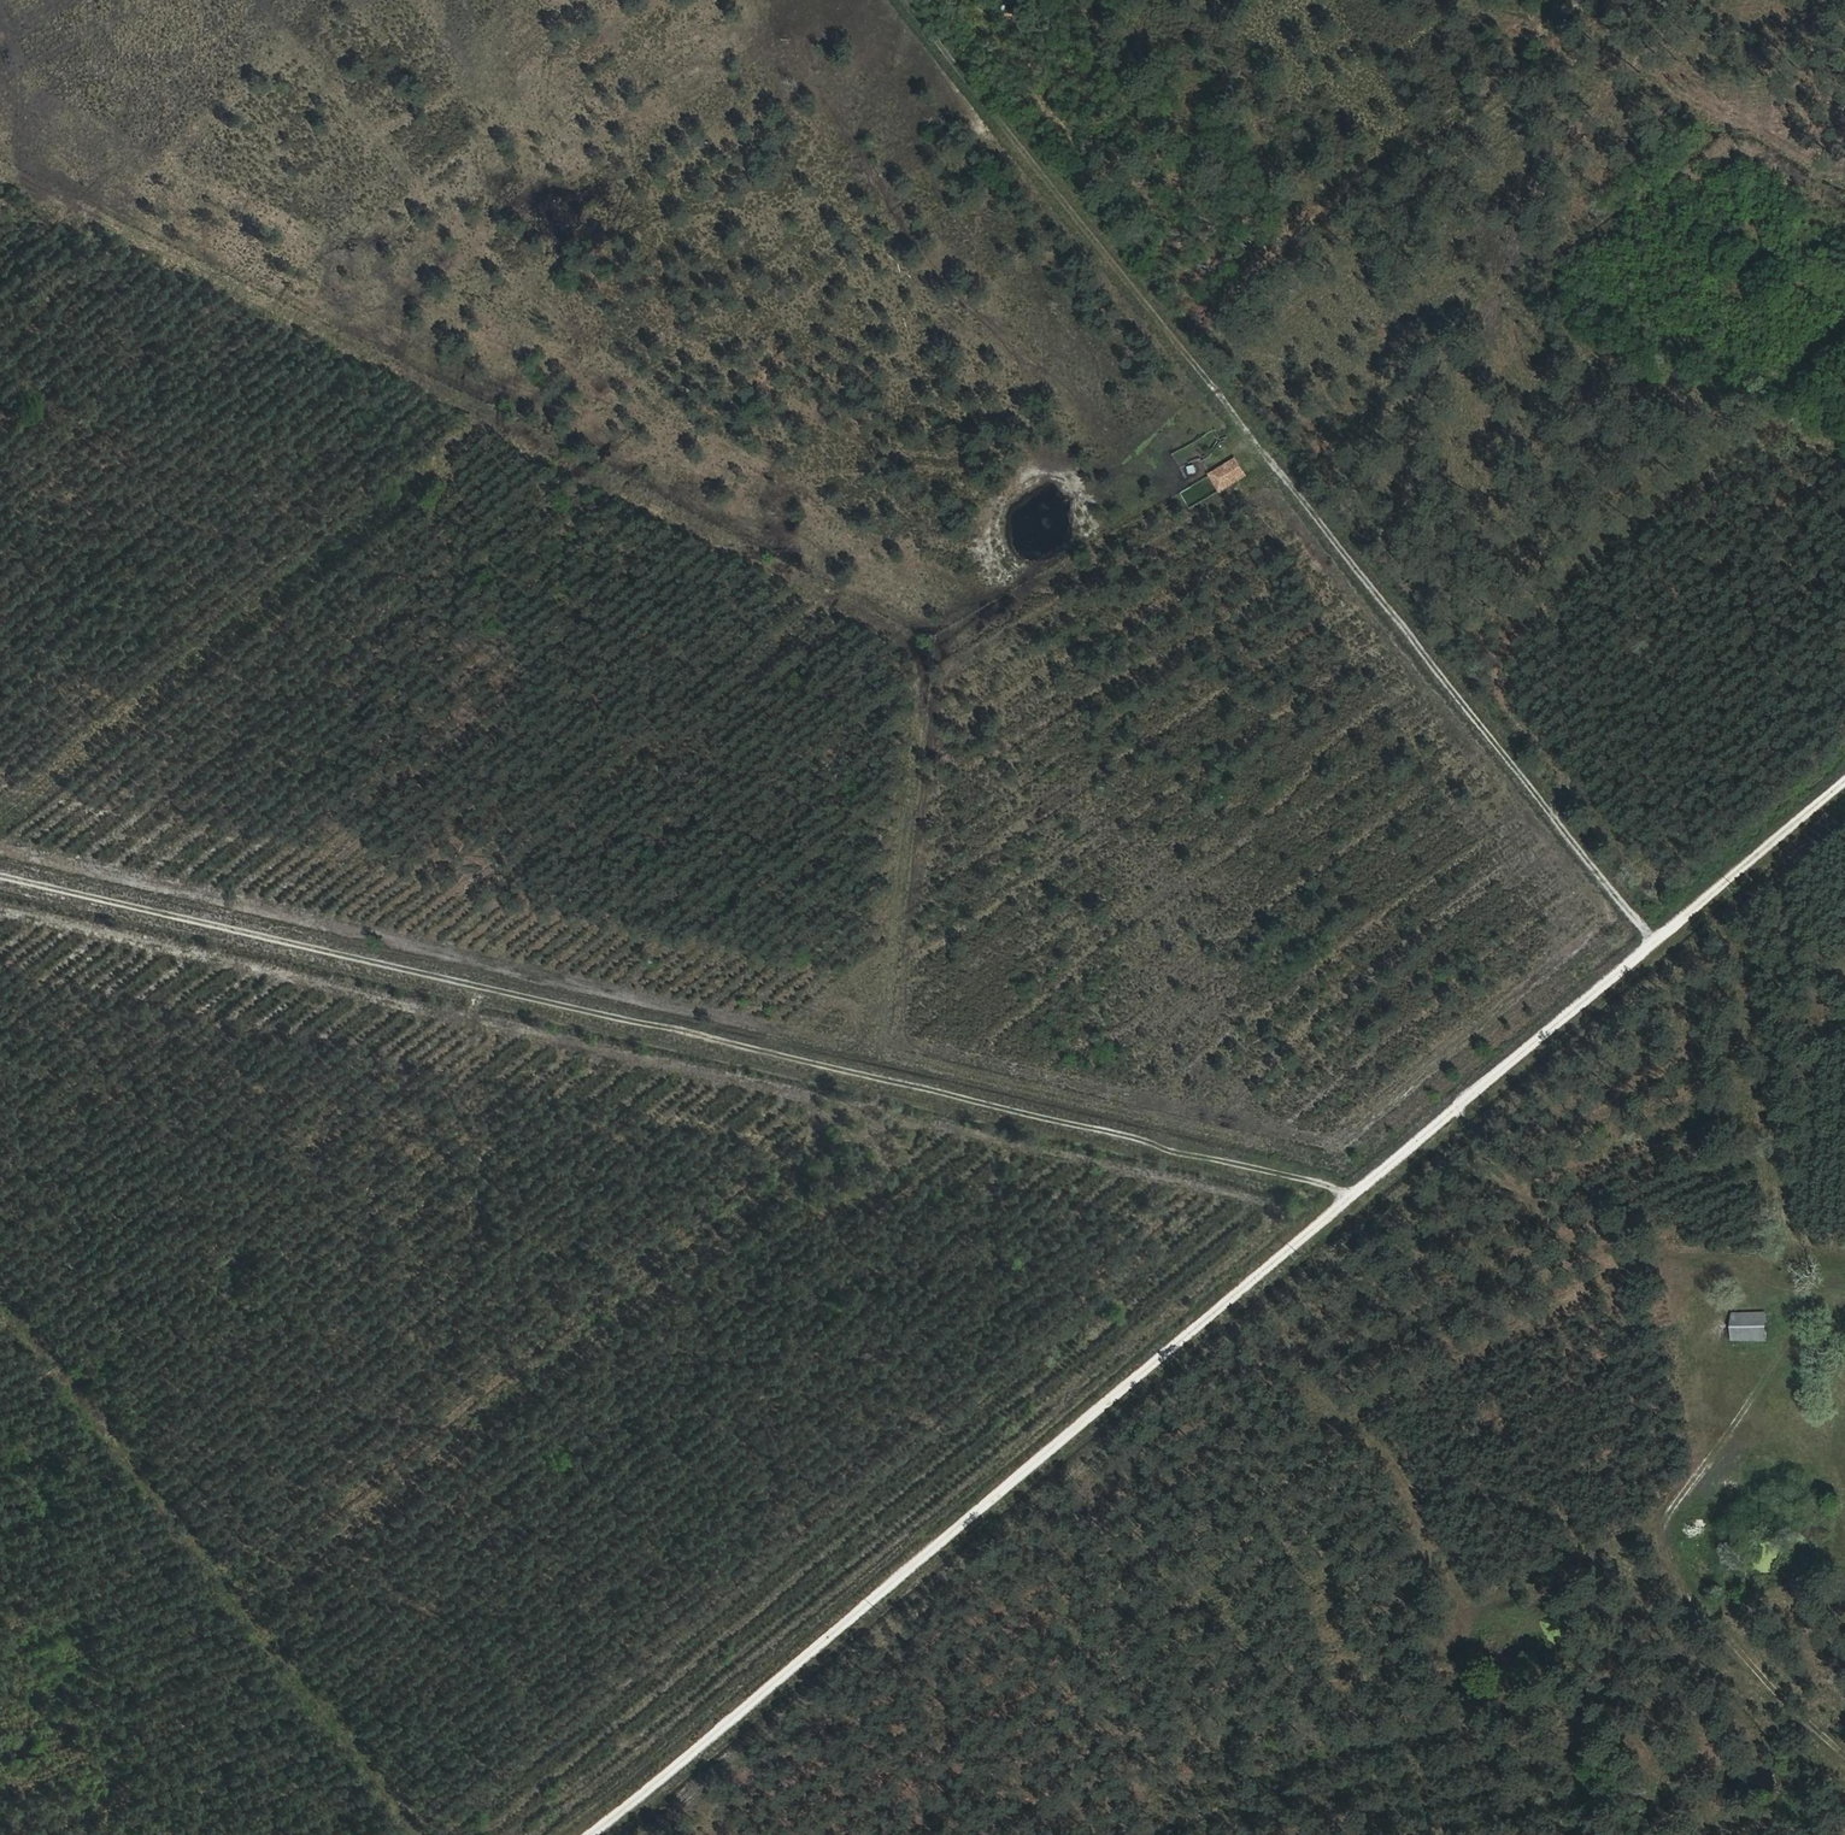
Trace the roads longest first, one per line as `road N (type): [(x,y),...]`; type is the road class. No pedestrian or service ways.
road 1 (track): [(580,1834),(1844,779)]
road 2 (track): [(0,875),(1351,1197)]
road 3 (track): [(700,1834),(1698,987)]
road 4 (track): [(1658,938),(892,0)]

